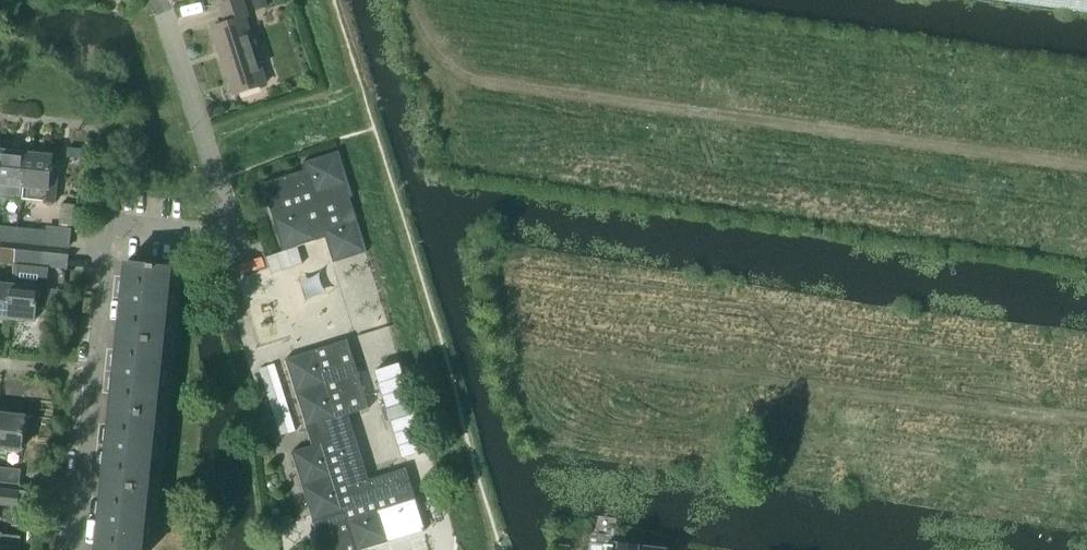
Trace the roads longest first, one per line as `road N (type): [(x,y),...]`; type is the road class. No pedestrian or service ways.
road 1 (residential): [(78,549),(104,241),(124,226),(215,235),(228,217),(159,0)]

